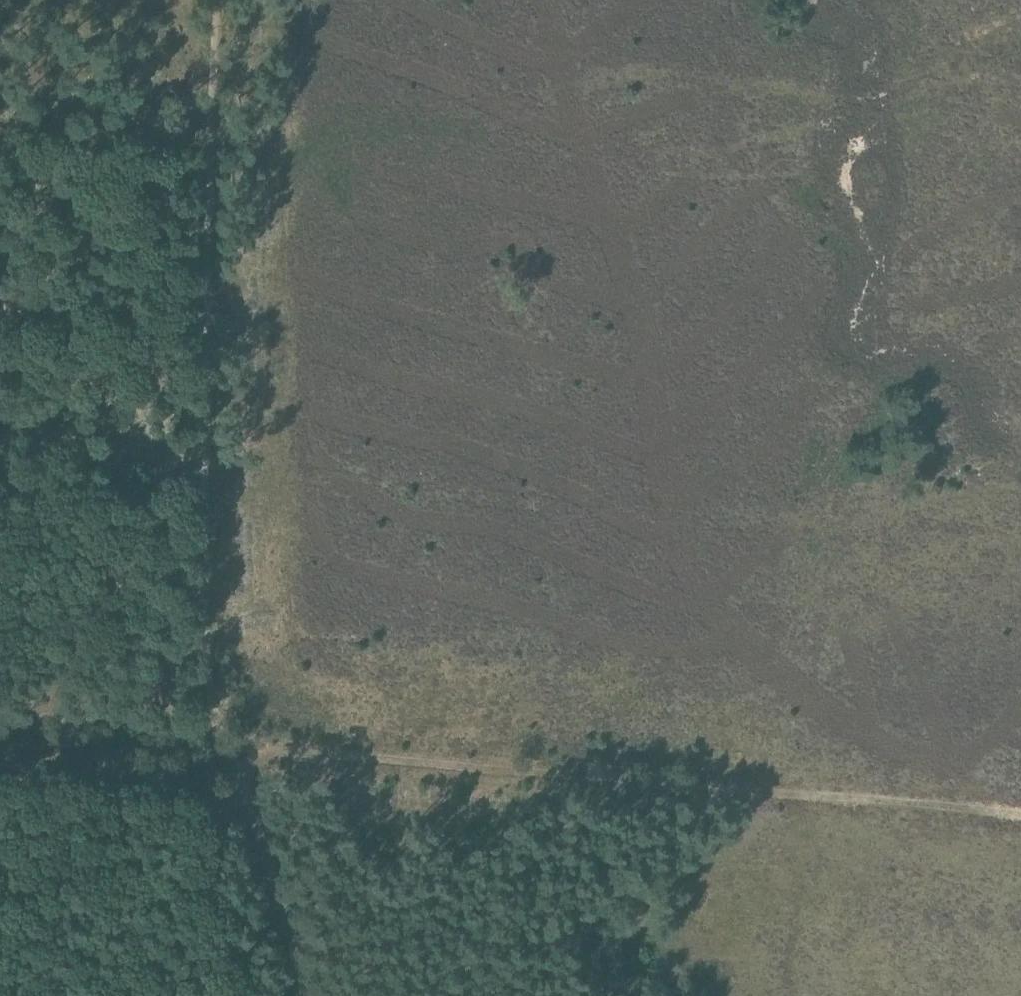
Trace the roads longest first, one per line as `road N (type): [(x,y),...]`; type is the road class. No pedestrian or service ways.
road 1 (track): [(305,995),(217,706),(212,608),(221,0)]

